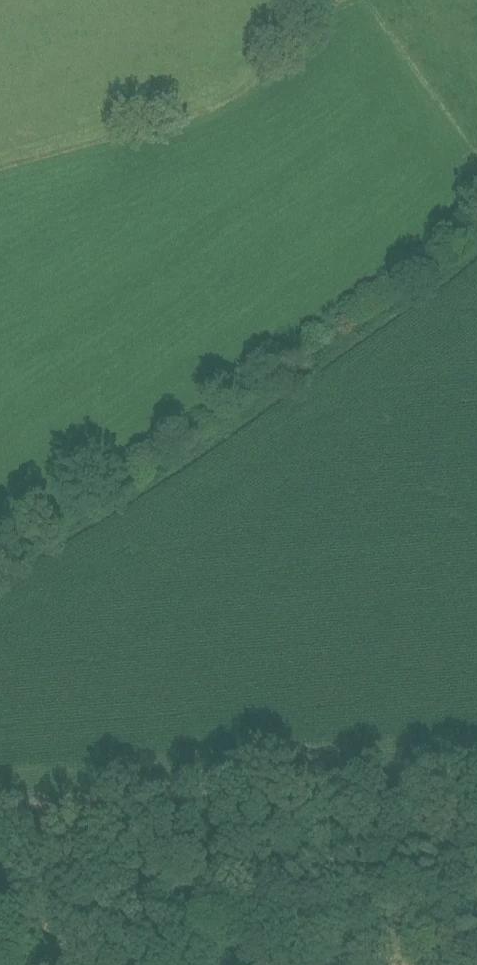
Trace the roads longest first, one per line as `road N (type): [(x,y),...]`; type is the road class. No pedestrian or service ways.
road 1 (unclassified): [(327,964),(476,919)]

